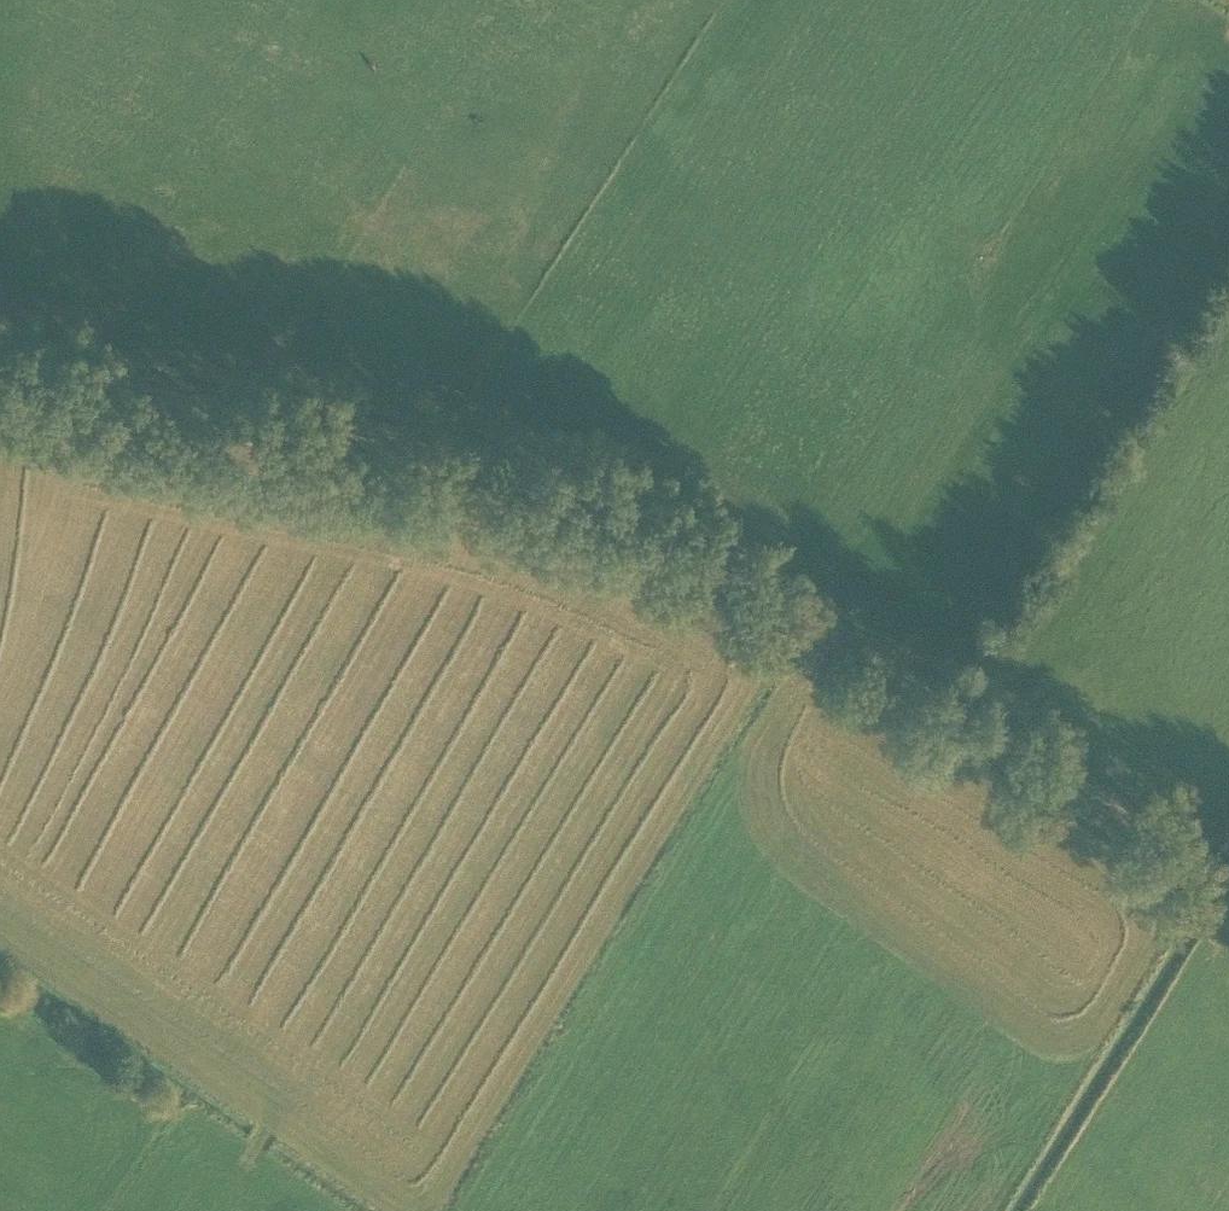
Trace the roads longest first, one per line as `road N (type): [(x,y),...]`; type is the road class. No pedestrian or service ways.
road 1 (track): [(1228,884),(612,490),(0,335)]

